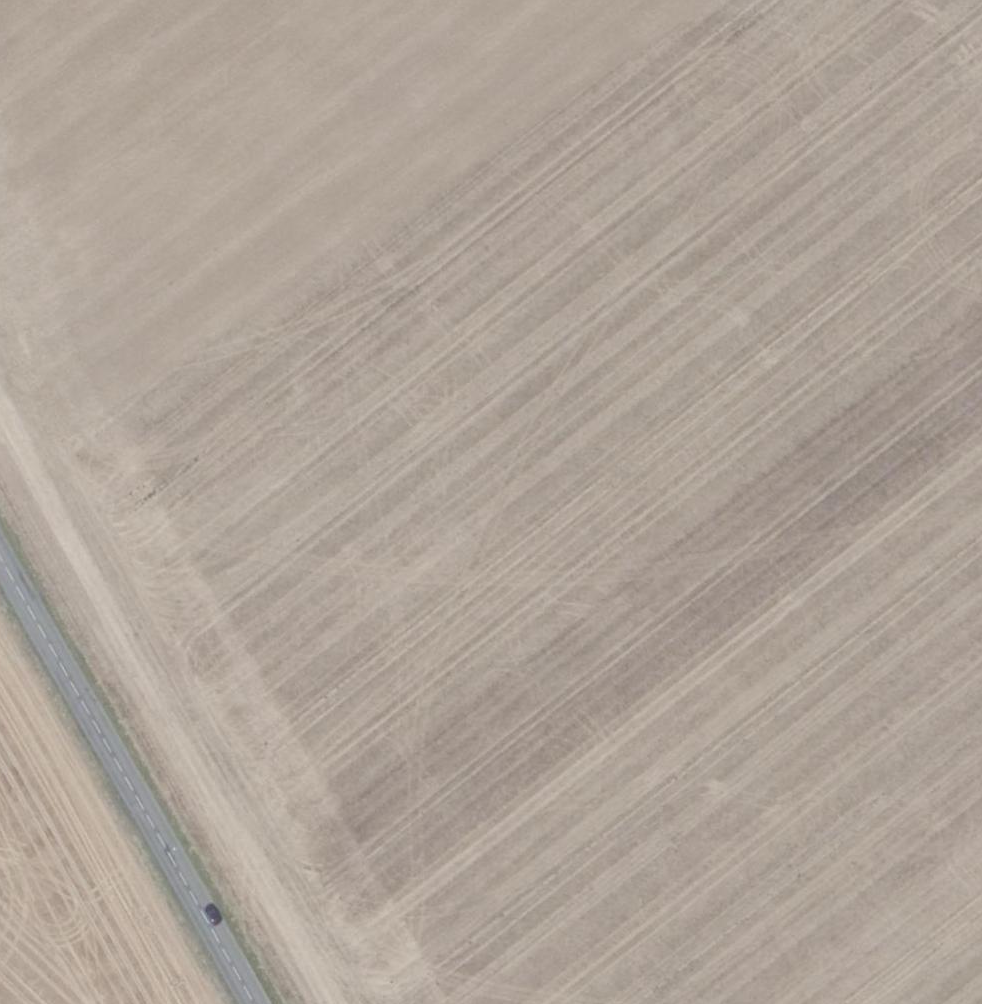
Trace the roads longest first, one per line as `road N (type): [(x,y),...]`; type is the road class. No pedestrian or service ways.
road 1 (tertiary): [(254,1003),(0,556)]

